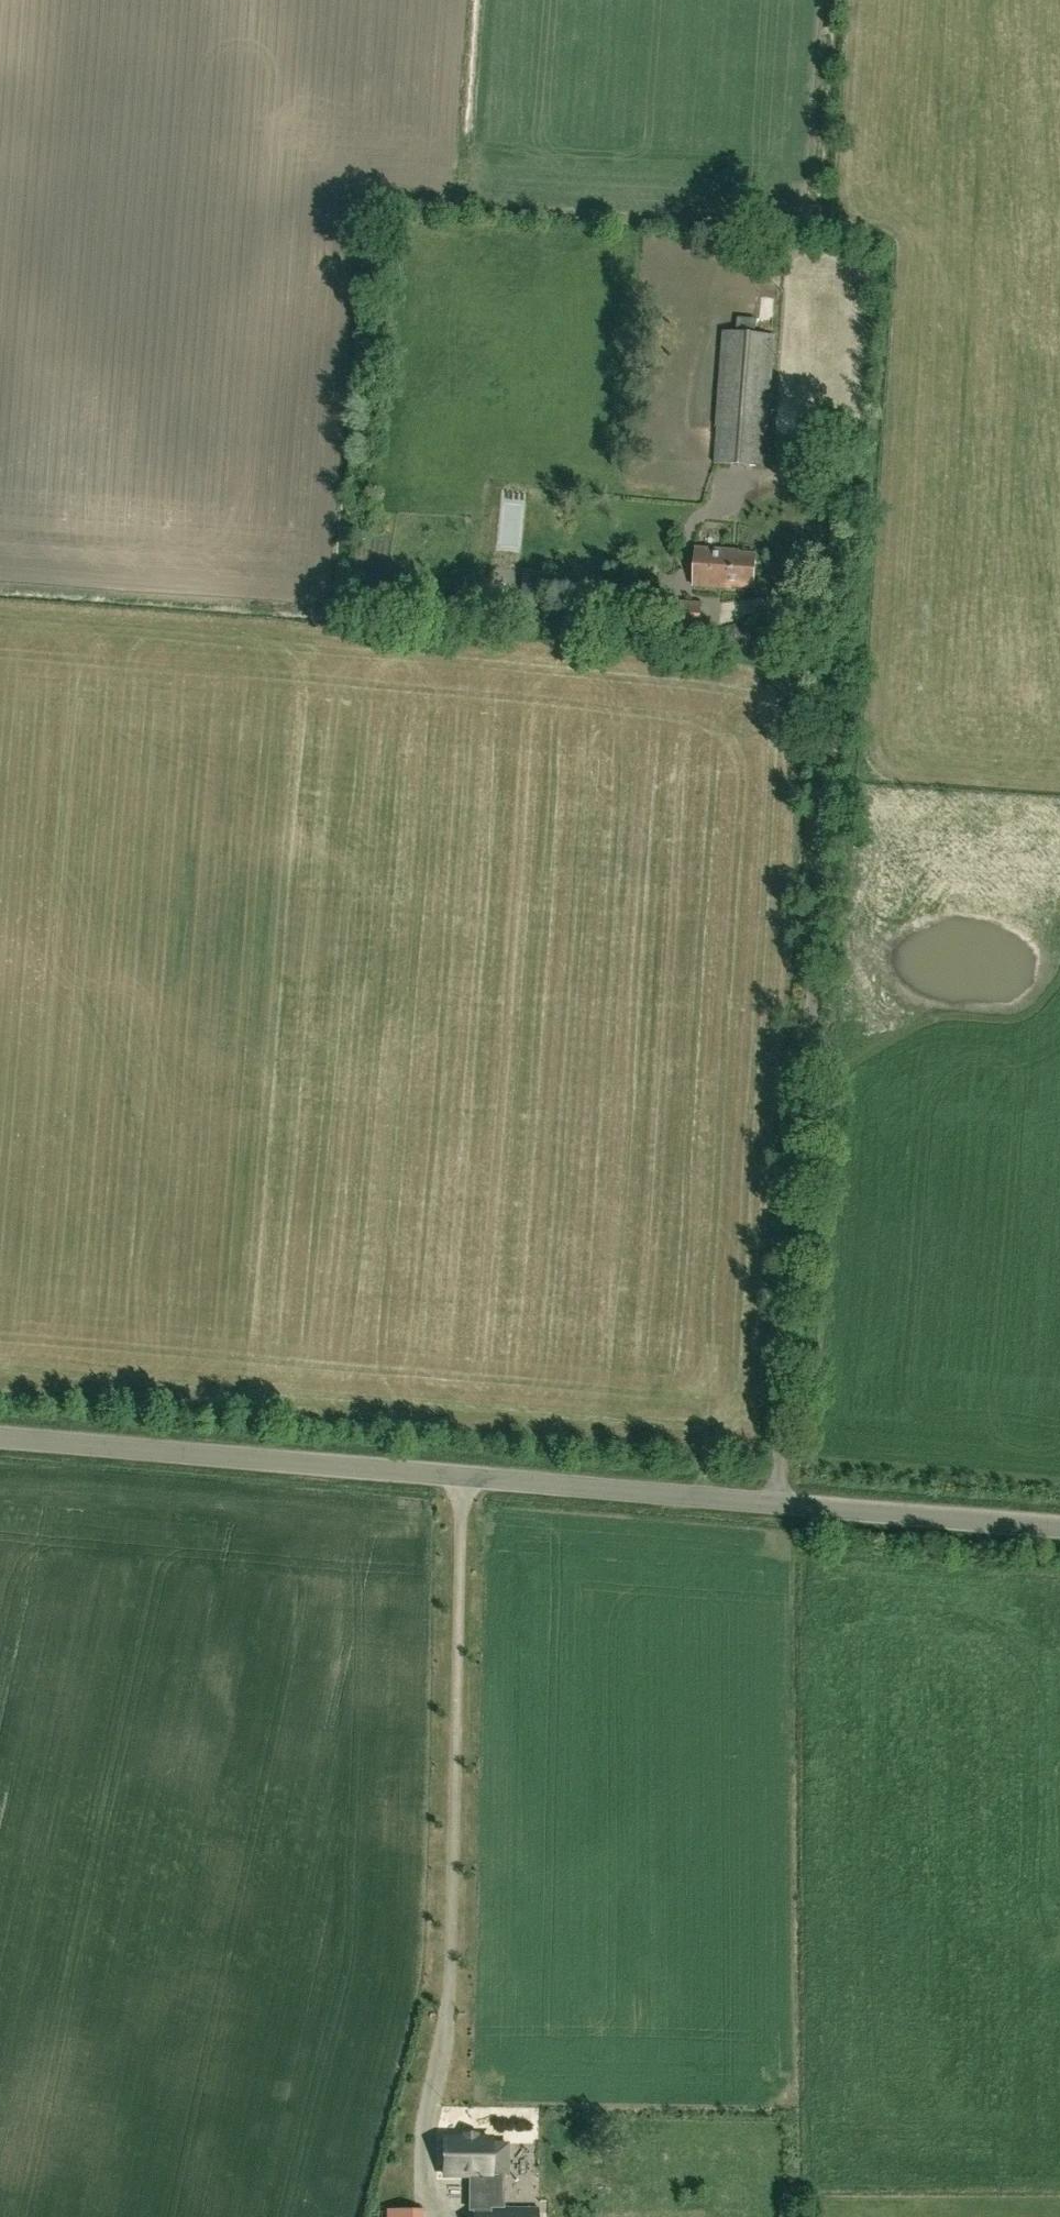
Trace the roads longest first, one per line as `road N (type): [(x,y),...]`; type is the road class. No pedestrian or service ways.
road 1 (unclassified): [(0,1438),(1059,1529)]
road 2 (track): [(779,1506),(838,662)]

